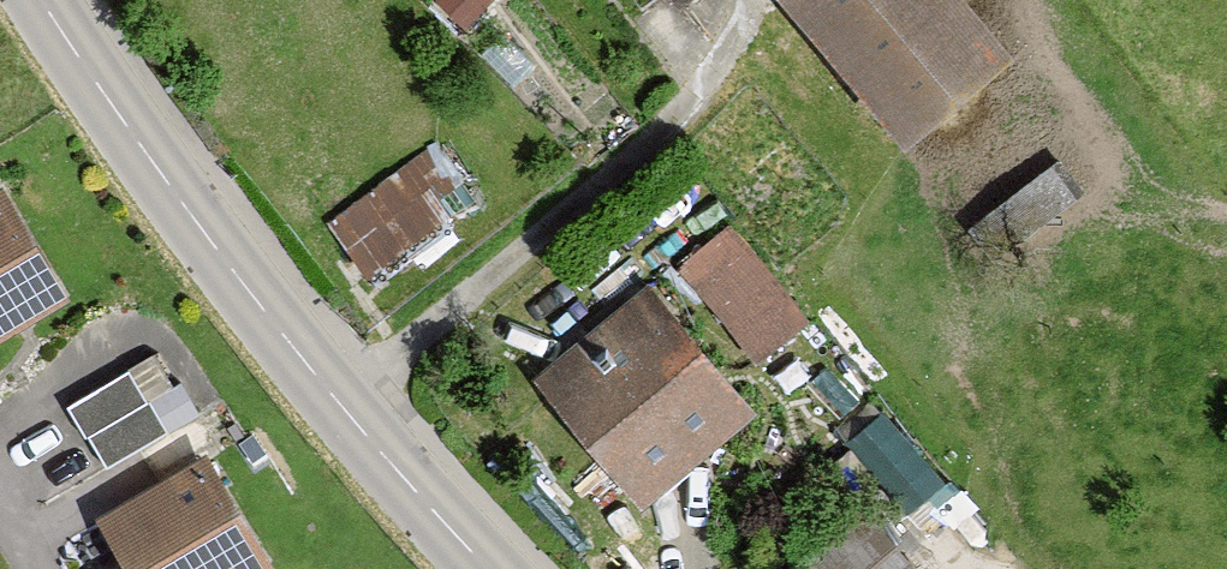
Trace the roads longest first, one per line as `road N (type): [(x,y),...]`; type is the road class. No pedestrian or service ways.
road 1 (tertiary): [(38,0),(336,404),(491,568)]

